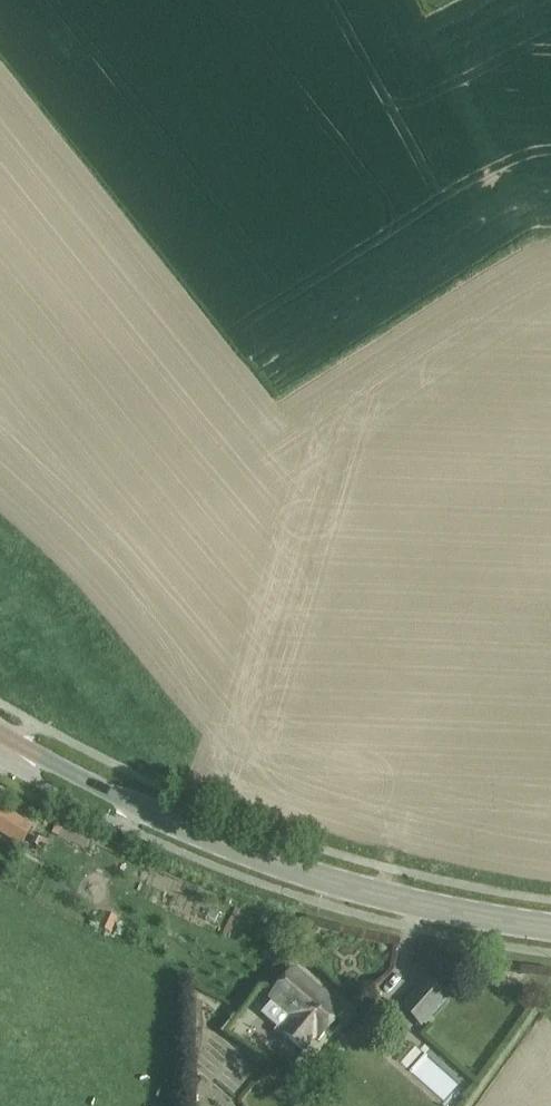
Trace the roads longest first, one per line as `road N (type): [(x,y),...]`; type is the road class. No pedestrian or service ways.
road 1 (tertiary): [(550,926),(286,867),(159,818),(0,731)]

